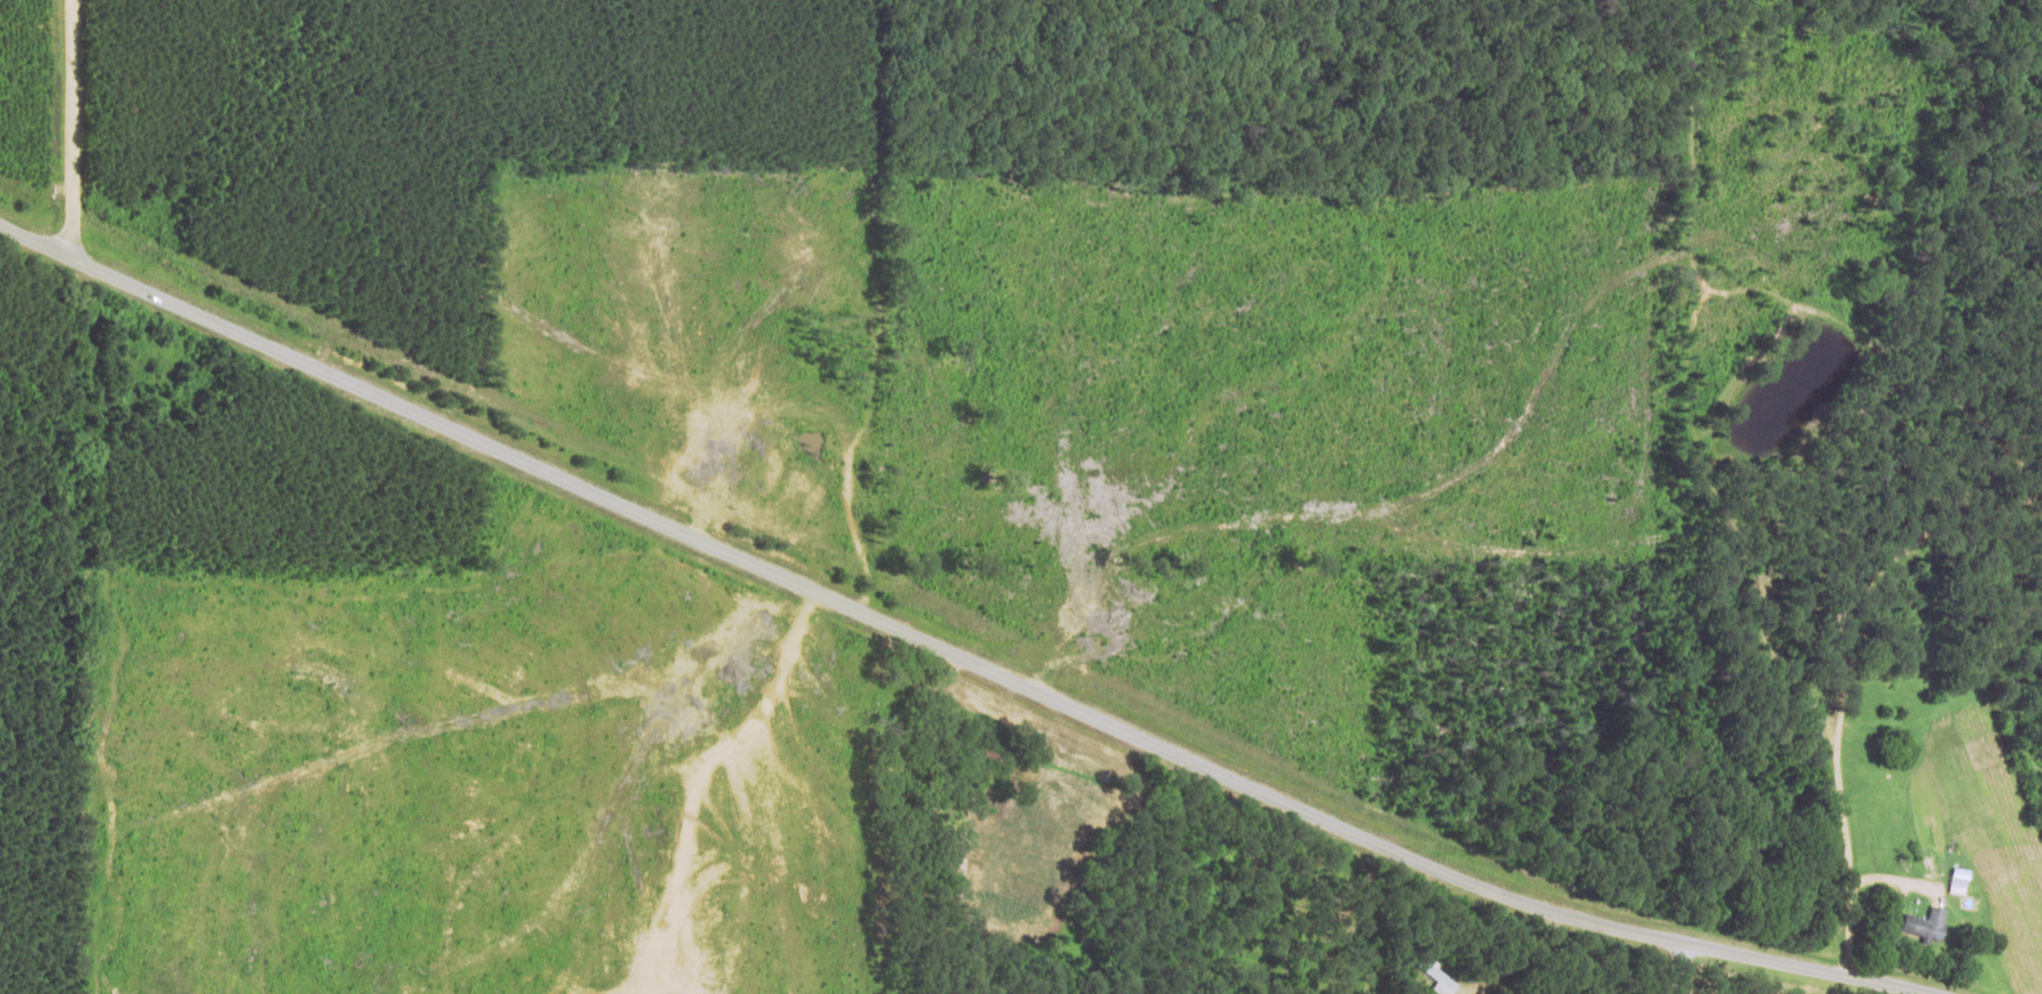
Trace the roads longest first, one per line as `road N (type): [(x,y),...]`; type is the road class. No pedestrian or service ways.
road 1 (tertiary): [(1803,993),(1479,900),(450,444),(88,263)]
road 2 (residential): [(88,263),(97,0)]

